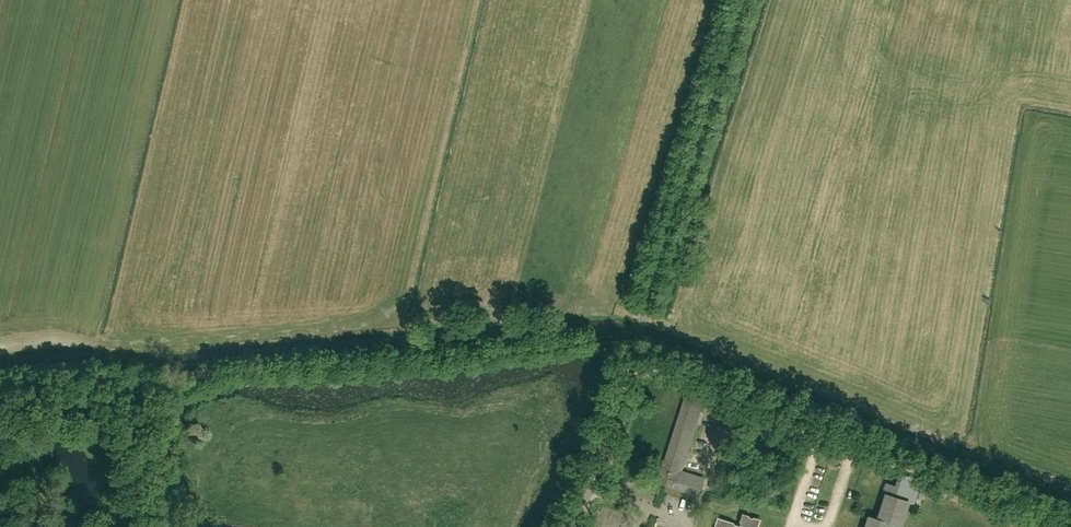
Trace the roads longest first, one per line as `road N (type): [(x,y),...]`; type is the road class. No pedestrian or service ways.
road 1 (unclassified): [(578,526),(745,0)]

